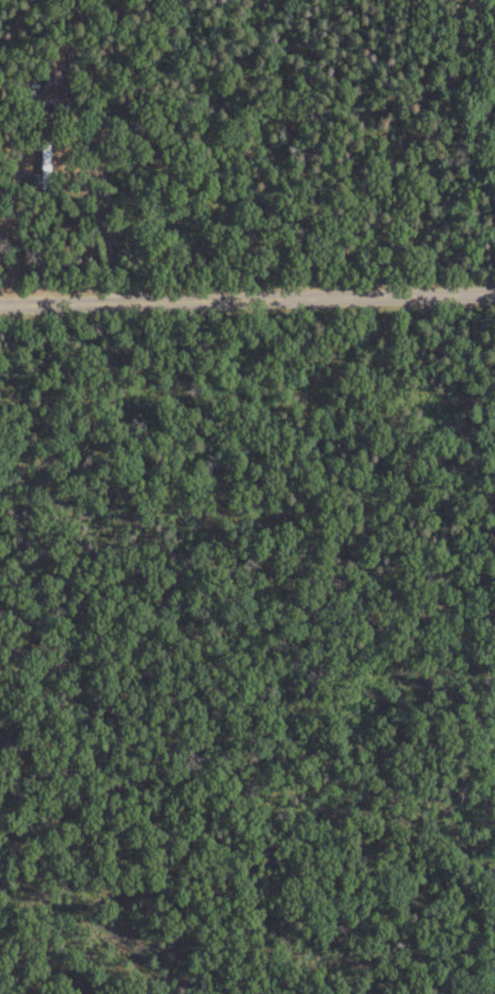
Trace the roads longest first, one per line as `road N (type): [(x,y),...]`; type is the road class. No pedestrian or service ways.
road 1 (residential): [(0,306),(494,294)]

